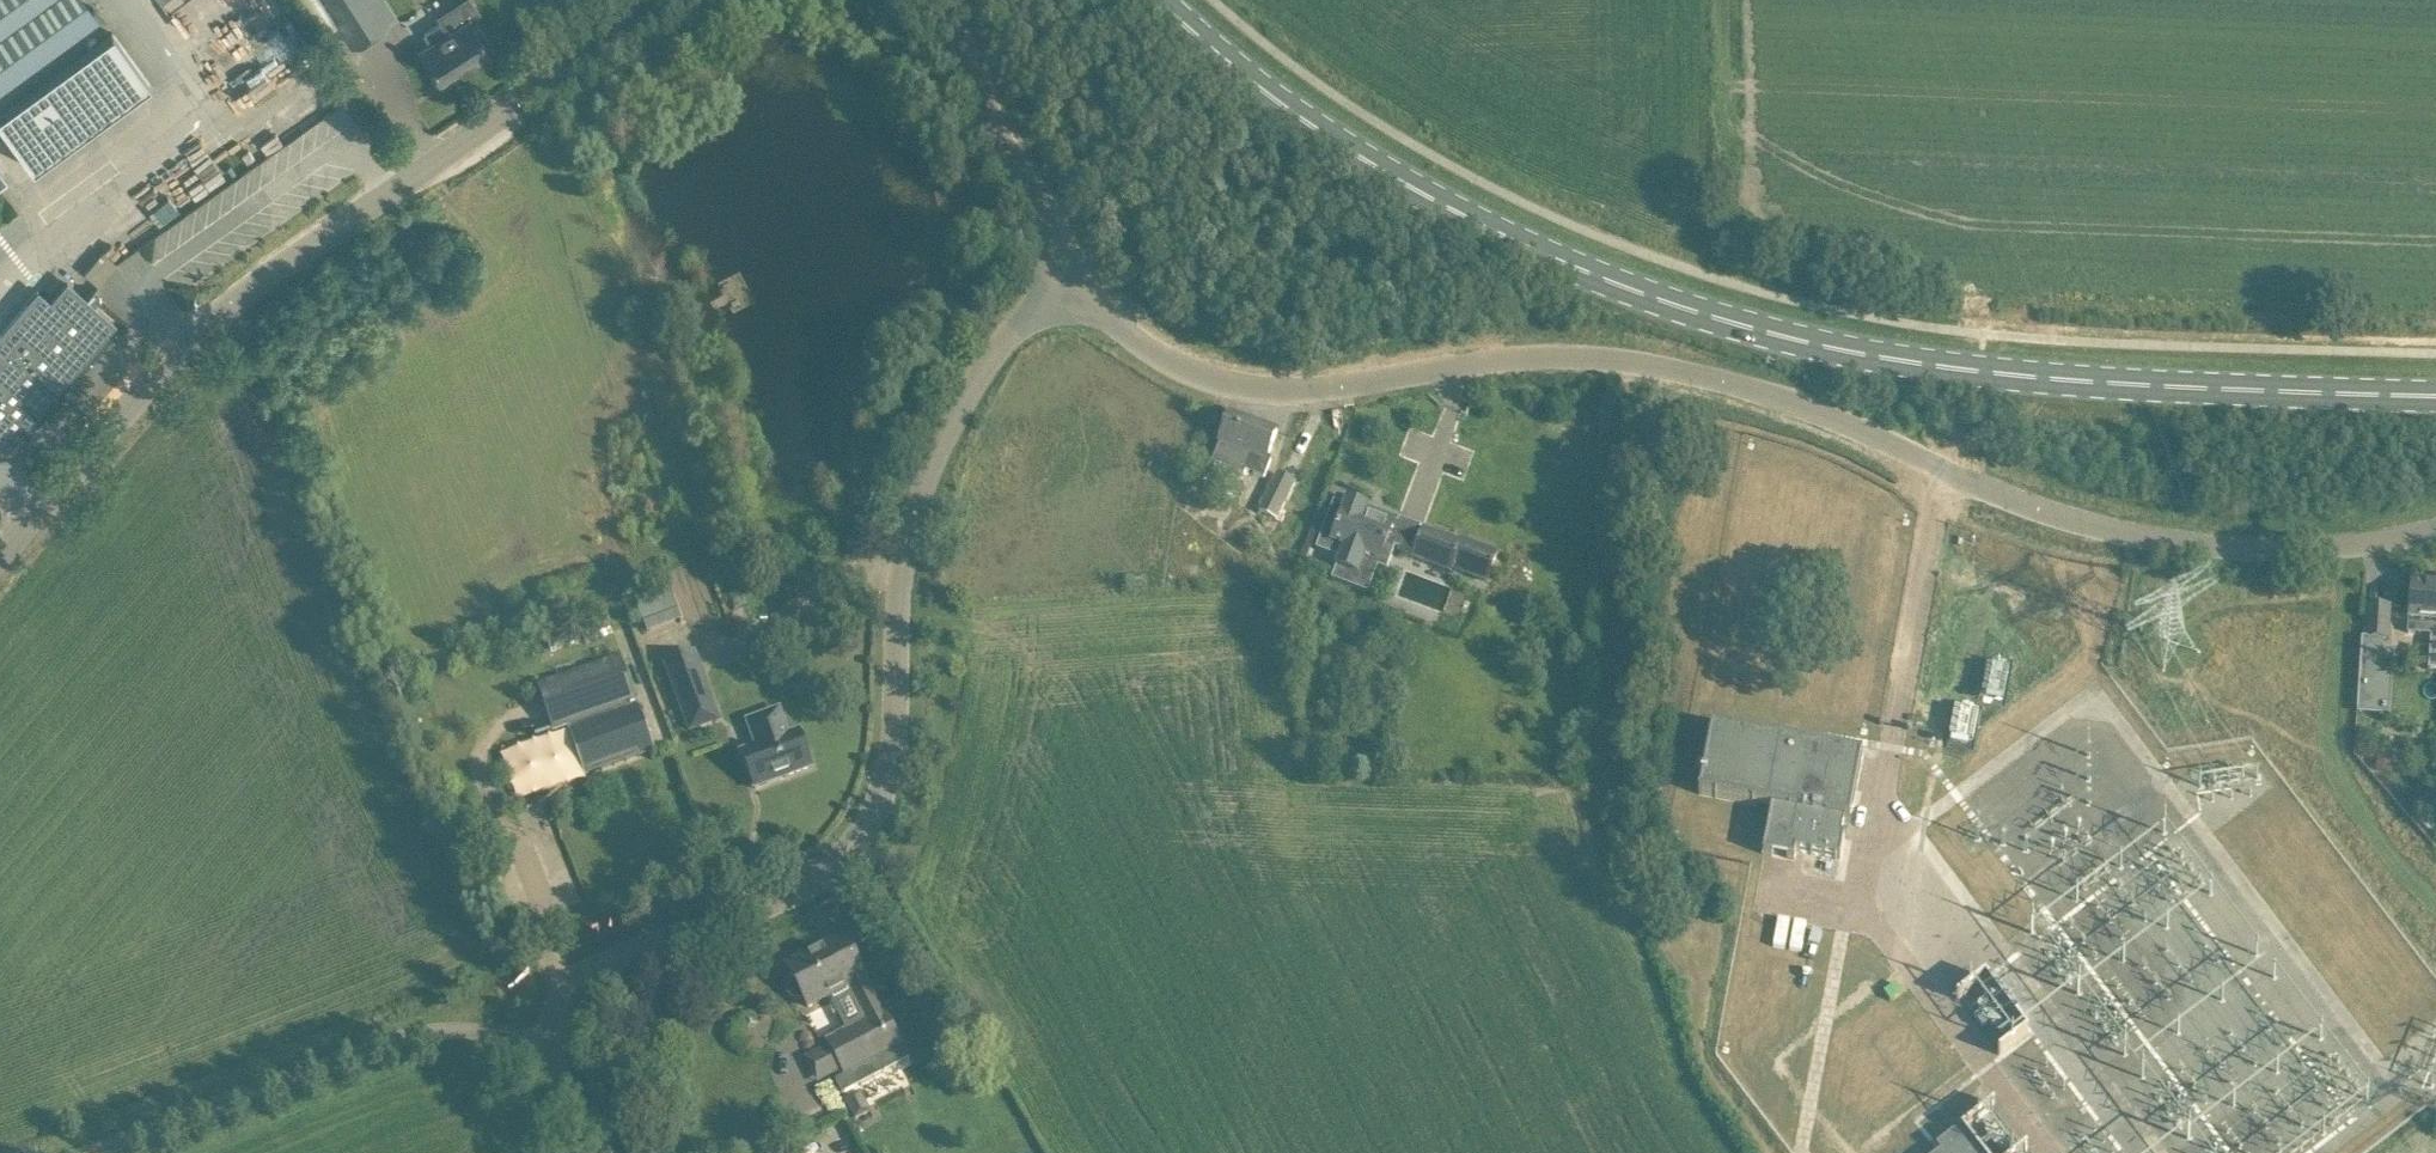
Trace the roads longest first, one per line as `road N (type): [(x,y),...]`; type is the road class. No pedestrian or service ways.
road 1 (unclassified): [(1074,274),(1169,364),(1247,392),(1286,393),(1530,356),(1643,361),(1801,401),(1971,488),(2153,541),(2288,550),(2435,531)]
road 2 (secondary): [(2435,396),(1976,371),(1828,348),(1698,313),(1487,228),(1378,167),(1244,78),(1157,0)]
road 3 (unclassified): [(599,1152),(553,1063),(560,1004),(597,968),(808,886),(874,819),(892,766),(897,601),(915,504),(983,367),(1074,274)]
road 4 (unclassified): [(0,554),(185,343),(268,277),(670,0)]
road 5 (unclassified): [(89,1152),(397,1040),(459,1031)]
road 6 (unclassified): [(1074,274),(983,123),(945,0)]

